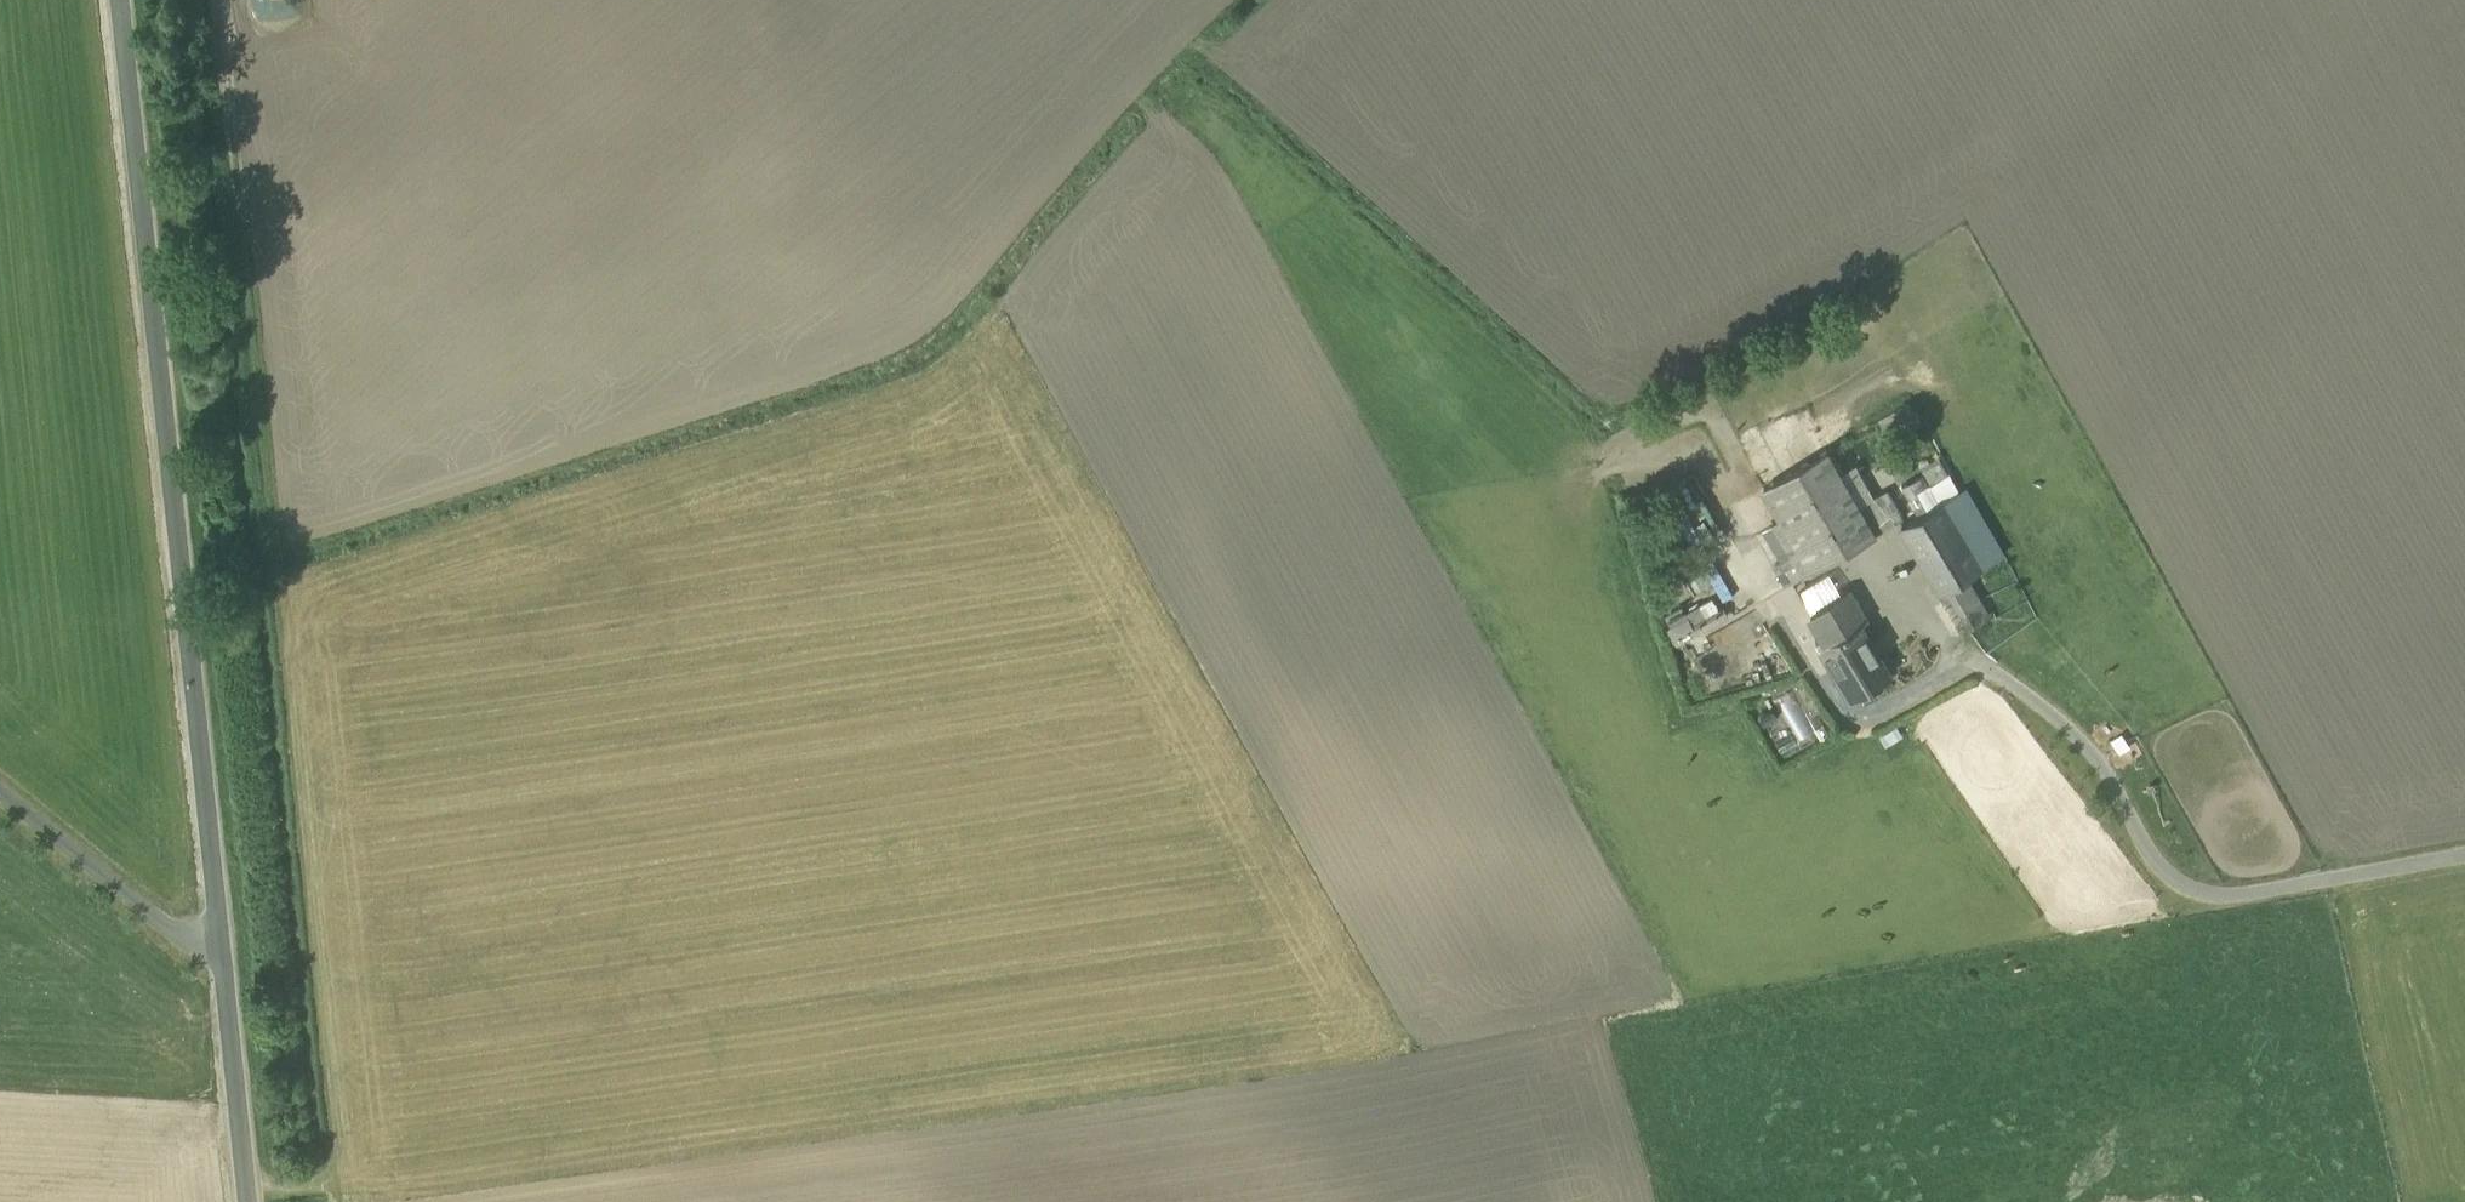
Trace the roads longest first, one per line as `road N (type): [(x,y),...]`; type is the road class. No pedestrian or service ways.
road 1 (unclassified): [(120,0),(251,1201)]

